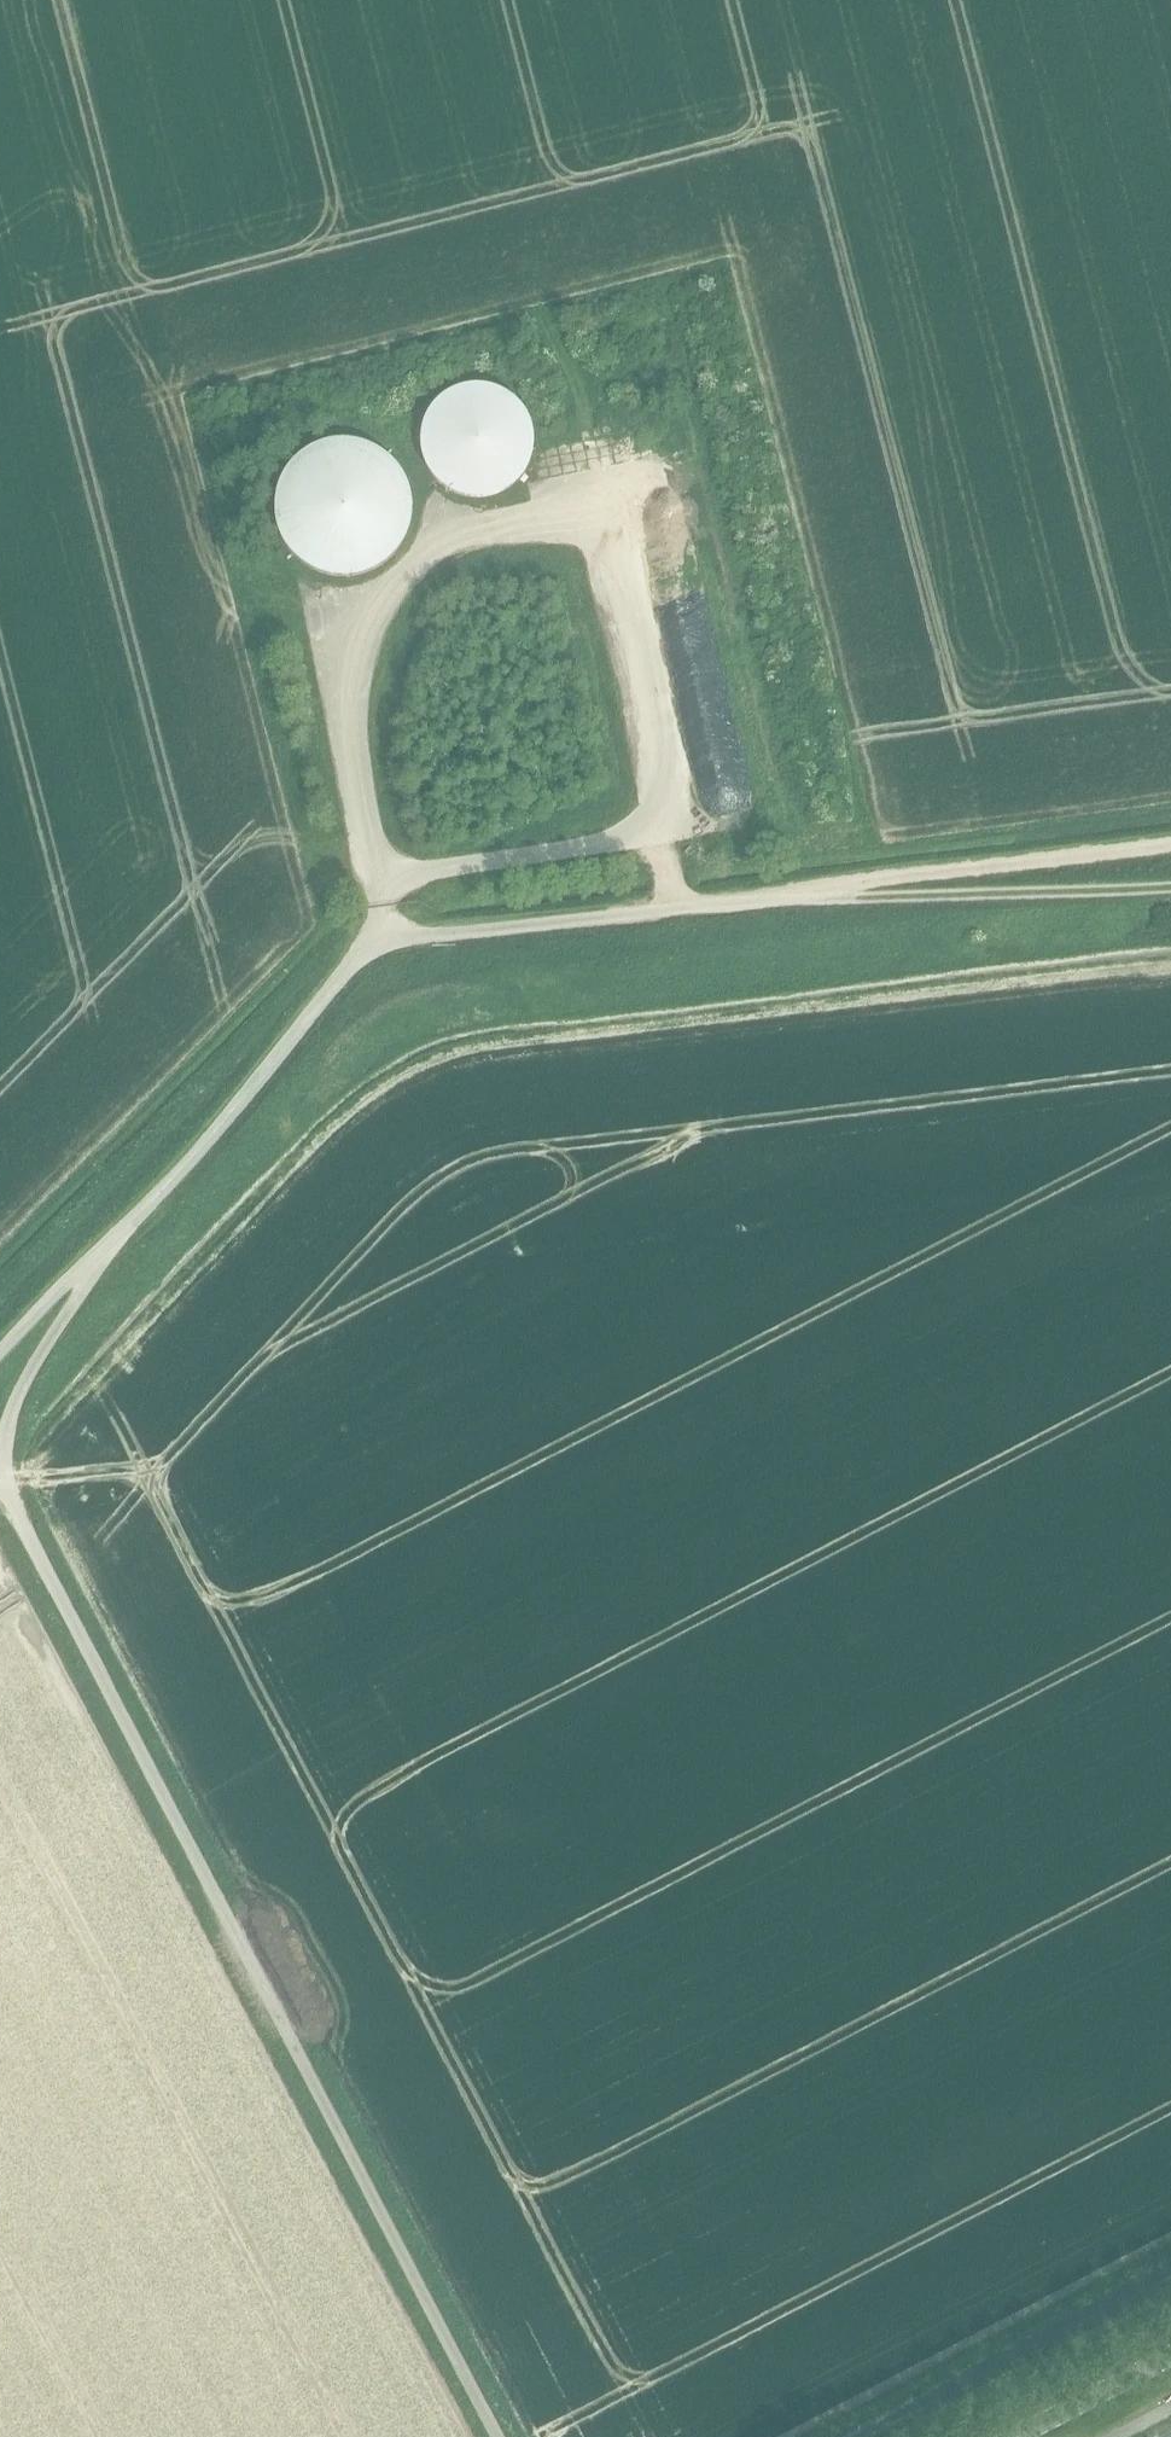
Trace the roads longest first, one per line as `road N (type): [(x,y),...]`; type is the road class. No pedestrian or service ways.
road 1 (unclassified): [(496,2436),(0,1488)]
road 2 (unclassified): [(761,898),(373,947),(156,1191)]
road 3 (track): [(1170,844),(761,898)]
road 4 (track): [(1170,887),(761,898)]
road 5 (unclassified): [(0,1447),(48,1338),(113,1238)]
road 6 (unclassified): [(0,1356),(113,1238)]
road 7 (unclassified): [(1033,2436),(1170,2366)]

